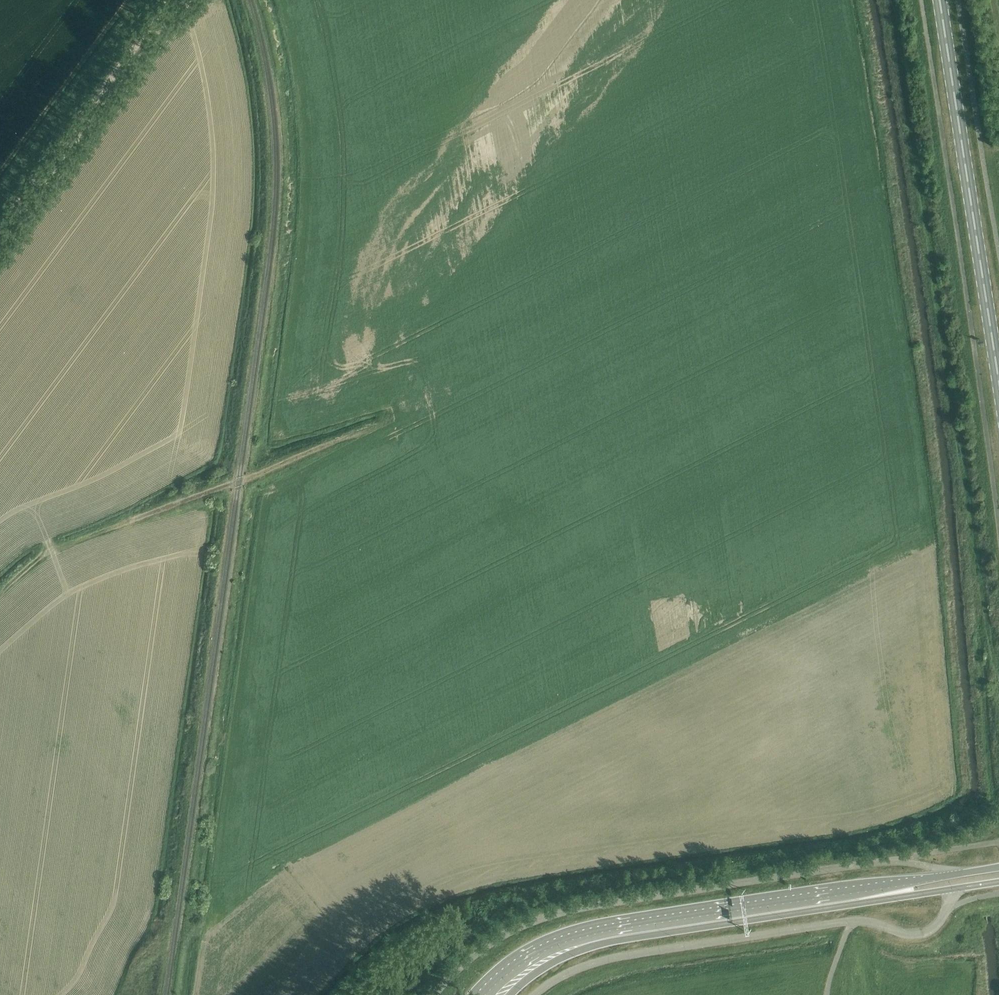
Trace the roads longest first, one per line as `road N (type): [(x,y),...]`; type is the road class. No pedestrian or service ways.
road 1 (unclassified): [(900,859),(552,914),(462,959),(427,994)]
road 2 (primary): [(534,994),(593,963),(694,945),(853,921),(924,933),(948,909),(954,889)]
road 3 (track): [(388,419),(46,554),(0,589)]
road 4 (primary): [(998,357),(943,0)]
road 5 (unclassified): [(0,224),(164,0)]
road 6 (primary): [(588,943),(856,900)]

